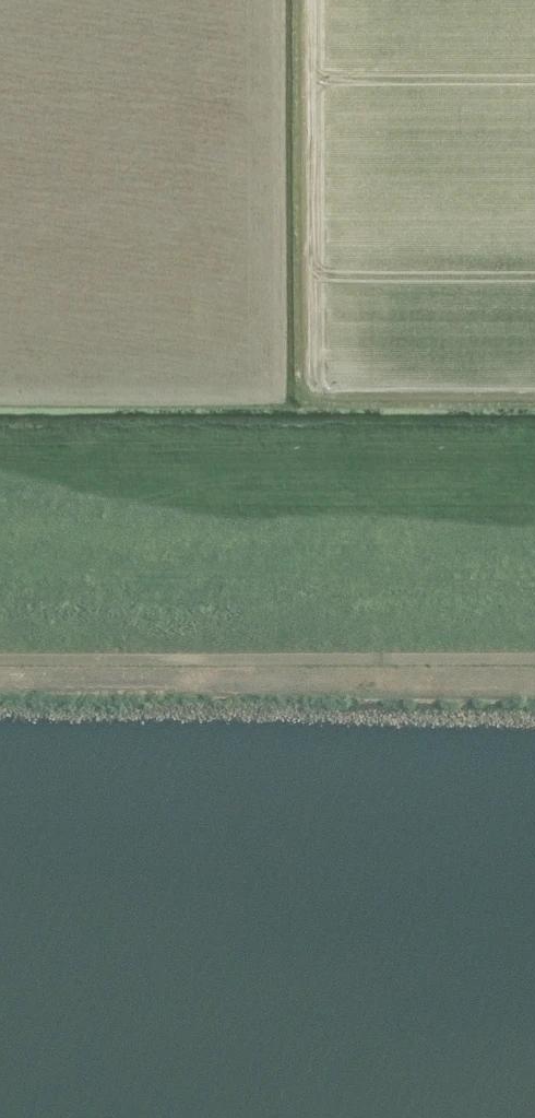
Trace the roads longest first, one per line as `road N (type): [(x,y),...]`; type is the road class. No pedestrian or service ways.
road 1 (unclassified): [(0,654),(534,654)]

